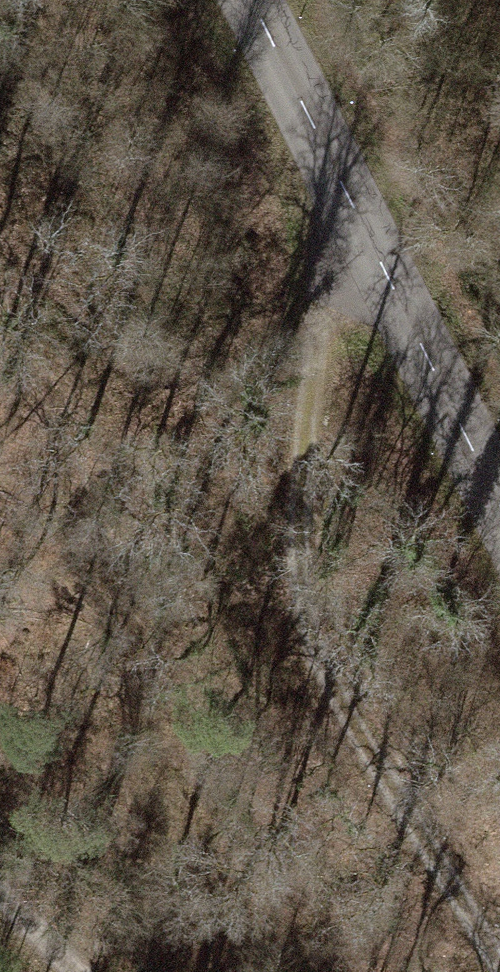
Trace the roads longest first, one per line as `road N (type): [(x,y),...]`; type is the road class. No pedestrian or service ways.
road 1 (track): [(373,248),(327,304),(295,550),(313,625),(380,780),(466,902),(499,967)]
road 2 (tertiary): [(499,506),(250,0)]
road 3 (track): [(88,971),(0,883)]

